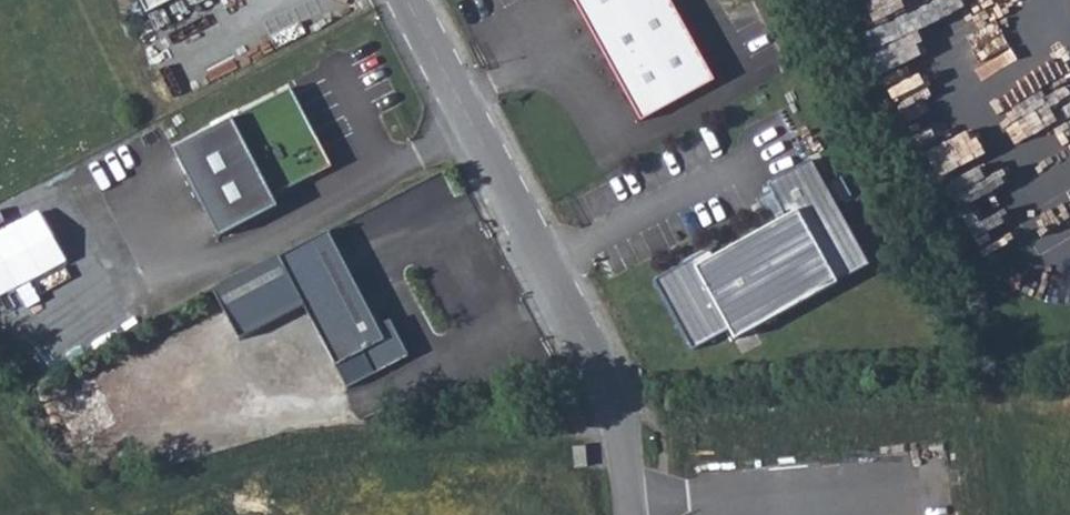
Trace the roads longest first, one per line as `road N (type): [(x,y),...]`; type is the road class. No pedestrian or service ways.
road 1 (unclassified): [(582,320),(408,0)]
road 2 (unclassified): [(582,320),(621,407),(635,514)]

